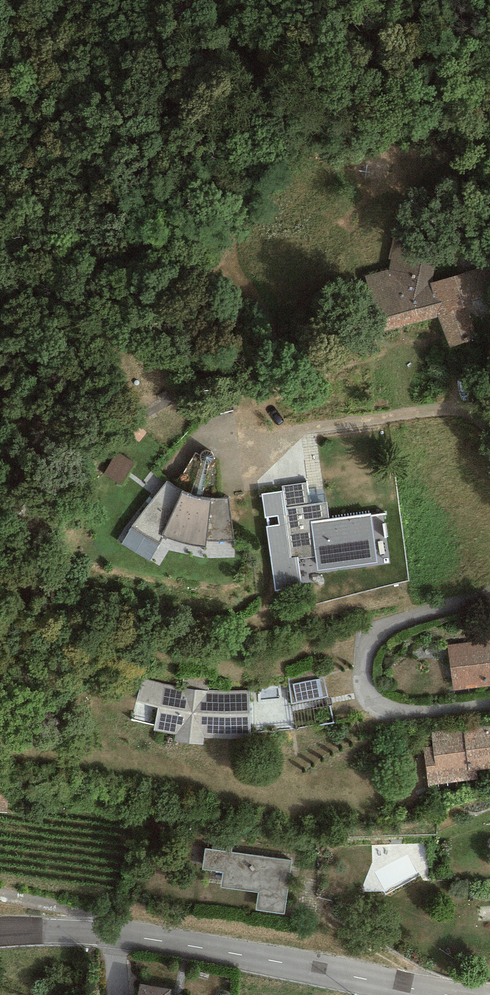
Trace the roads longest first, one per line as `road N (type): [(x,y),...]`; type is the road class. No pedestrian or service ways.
road 1 (tertiary): [(0,933),(119,932),(460,994)]
road 2 (residential): [(489,597),(379,632),(362,669),(372,697),(397,711),(489,705)]

